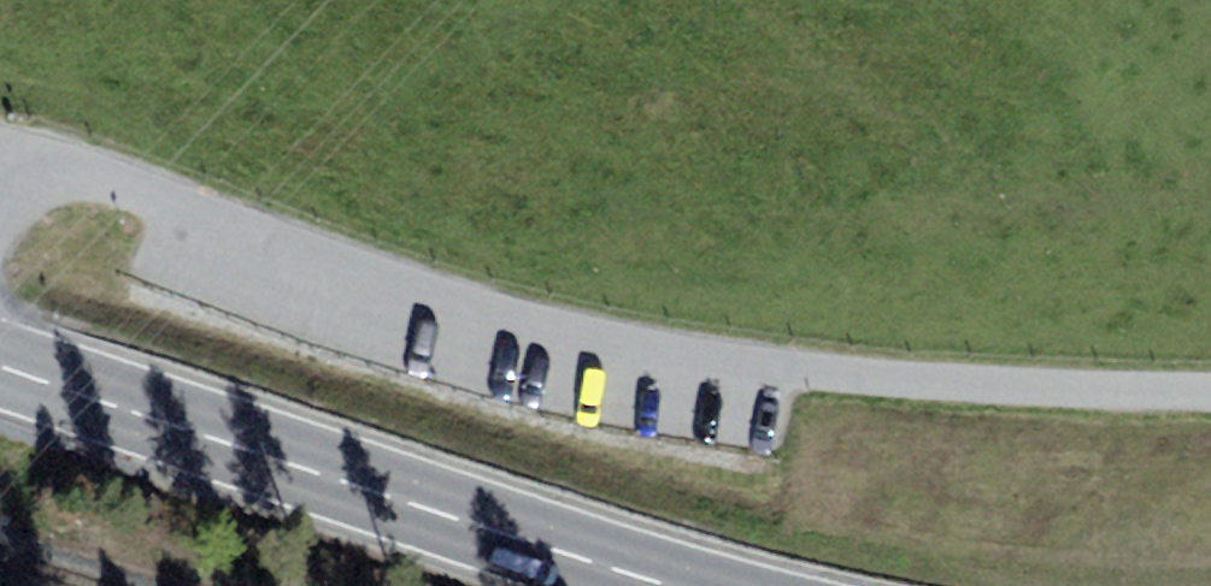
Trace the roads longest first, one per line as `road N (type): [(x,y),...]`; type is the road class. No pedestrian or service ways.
road 1 (track): [(1210,399),(930,384),(647,354),(428,296),(99,183),(0,182)]
road 2 (primary): [(668,585),(0,366)]

